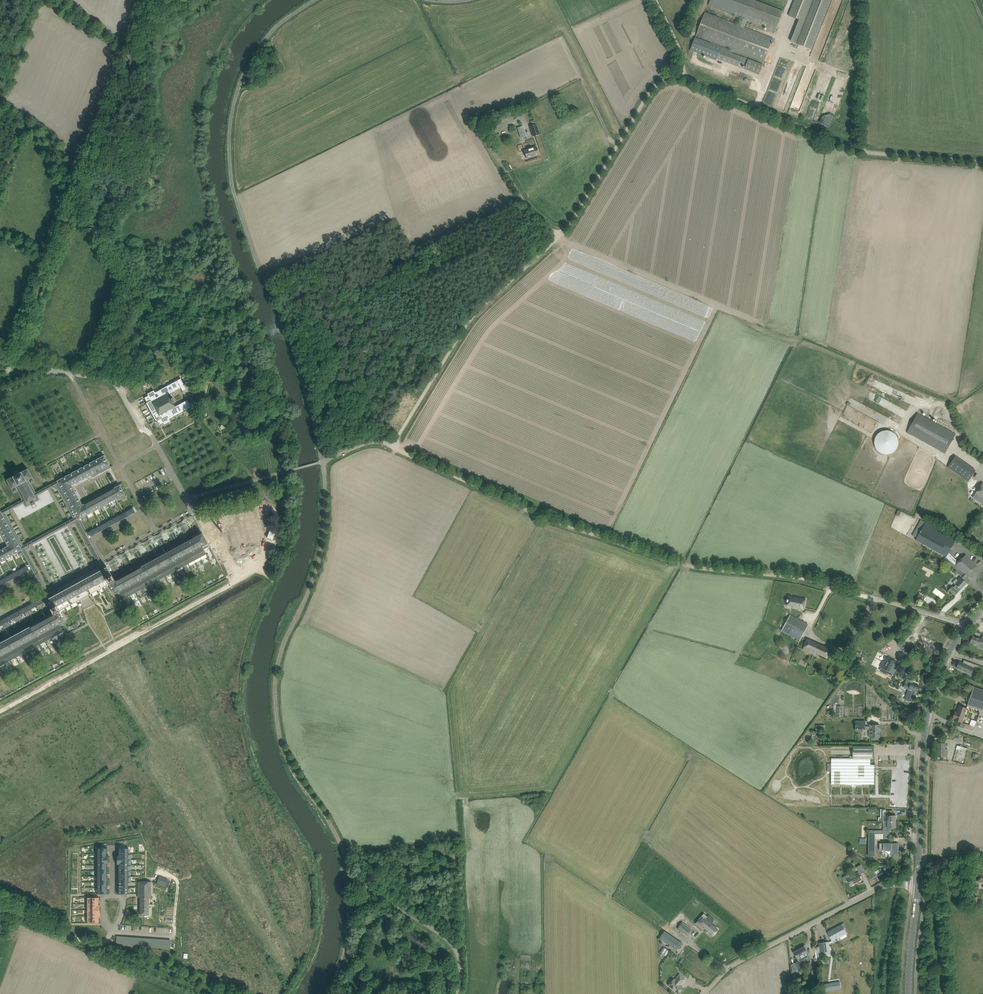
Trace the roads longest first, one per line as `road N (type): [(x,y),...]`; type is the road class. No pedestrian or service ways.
road 1 (unclassified): [(982,163),(850,149),(671,77),(650,92),(559,237)]
road 2 (track): [(866,596),(655,554),(517,505),(393,445)]
road 3 (track): [(559,237),(944,406),(959,452),(982,468)]
road 4 (track): [(14,352),(154,0)]
road 5 (unclassified): [(327,459),(370,442),(393,445),(467,325),(559,237)]
road 6 (secondary): [(918,885),(929,706),(966,628)]
road 7 (unclassified): [(918,885),(872,892),(749,956),(705,993)]
road 8 (unclassified): [(455,993),(461,969),(451,943),(368,888)]
road 9 (unclassified): [(112,932),(94,946),(0,904)]

